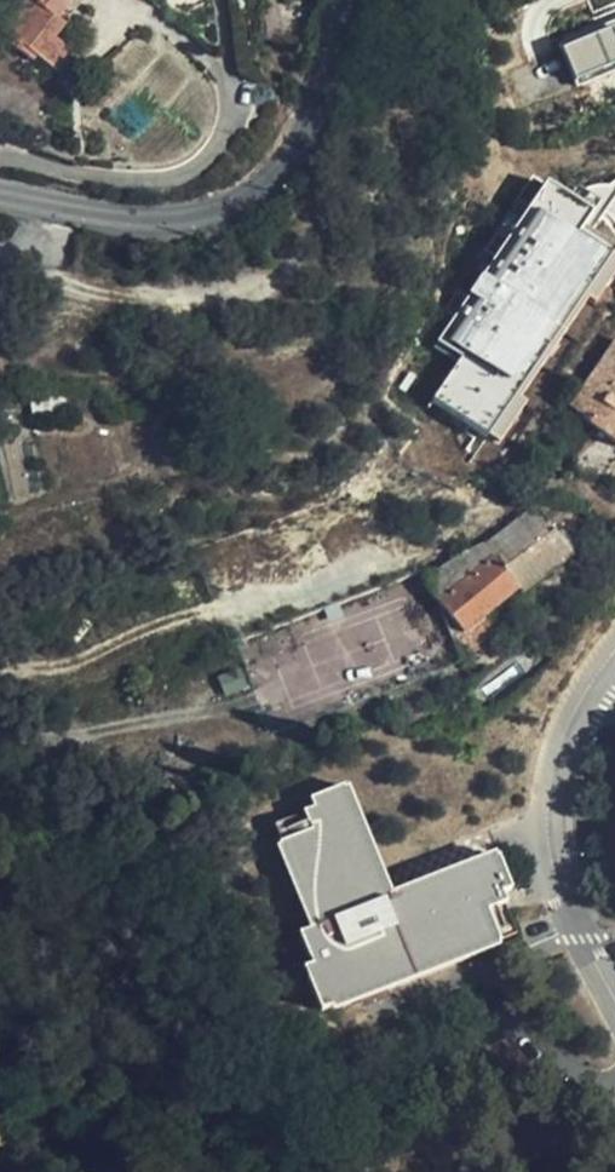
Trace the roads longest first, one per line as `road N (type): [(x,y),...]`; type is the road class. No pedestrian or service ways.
road 1 (tertiary): [(0,193),(132,216),(177,216),(261,190),(309,123),(343,0)]

